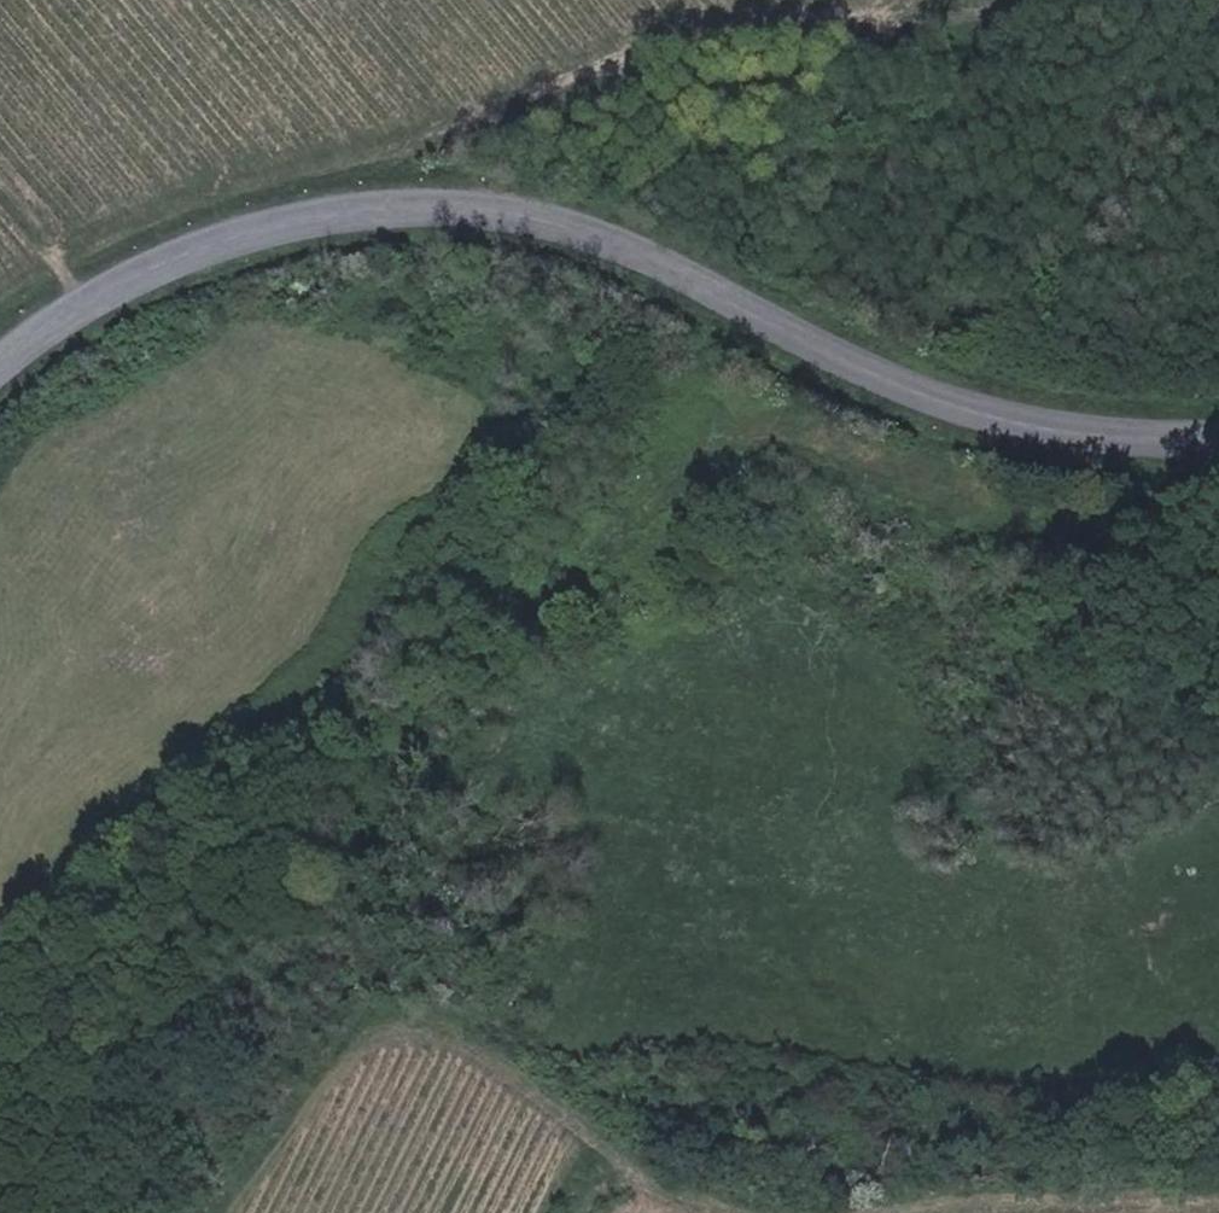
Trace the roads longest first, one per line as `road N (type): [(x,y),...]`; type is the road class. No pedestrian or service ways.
road 1 (tertiary): [(1218,434),(1103,434),(968,410),(872,377),(647,261),(550,223),(442,209),(278,225),(194,251),(102,295),(0,361)]

